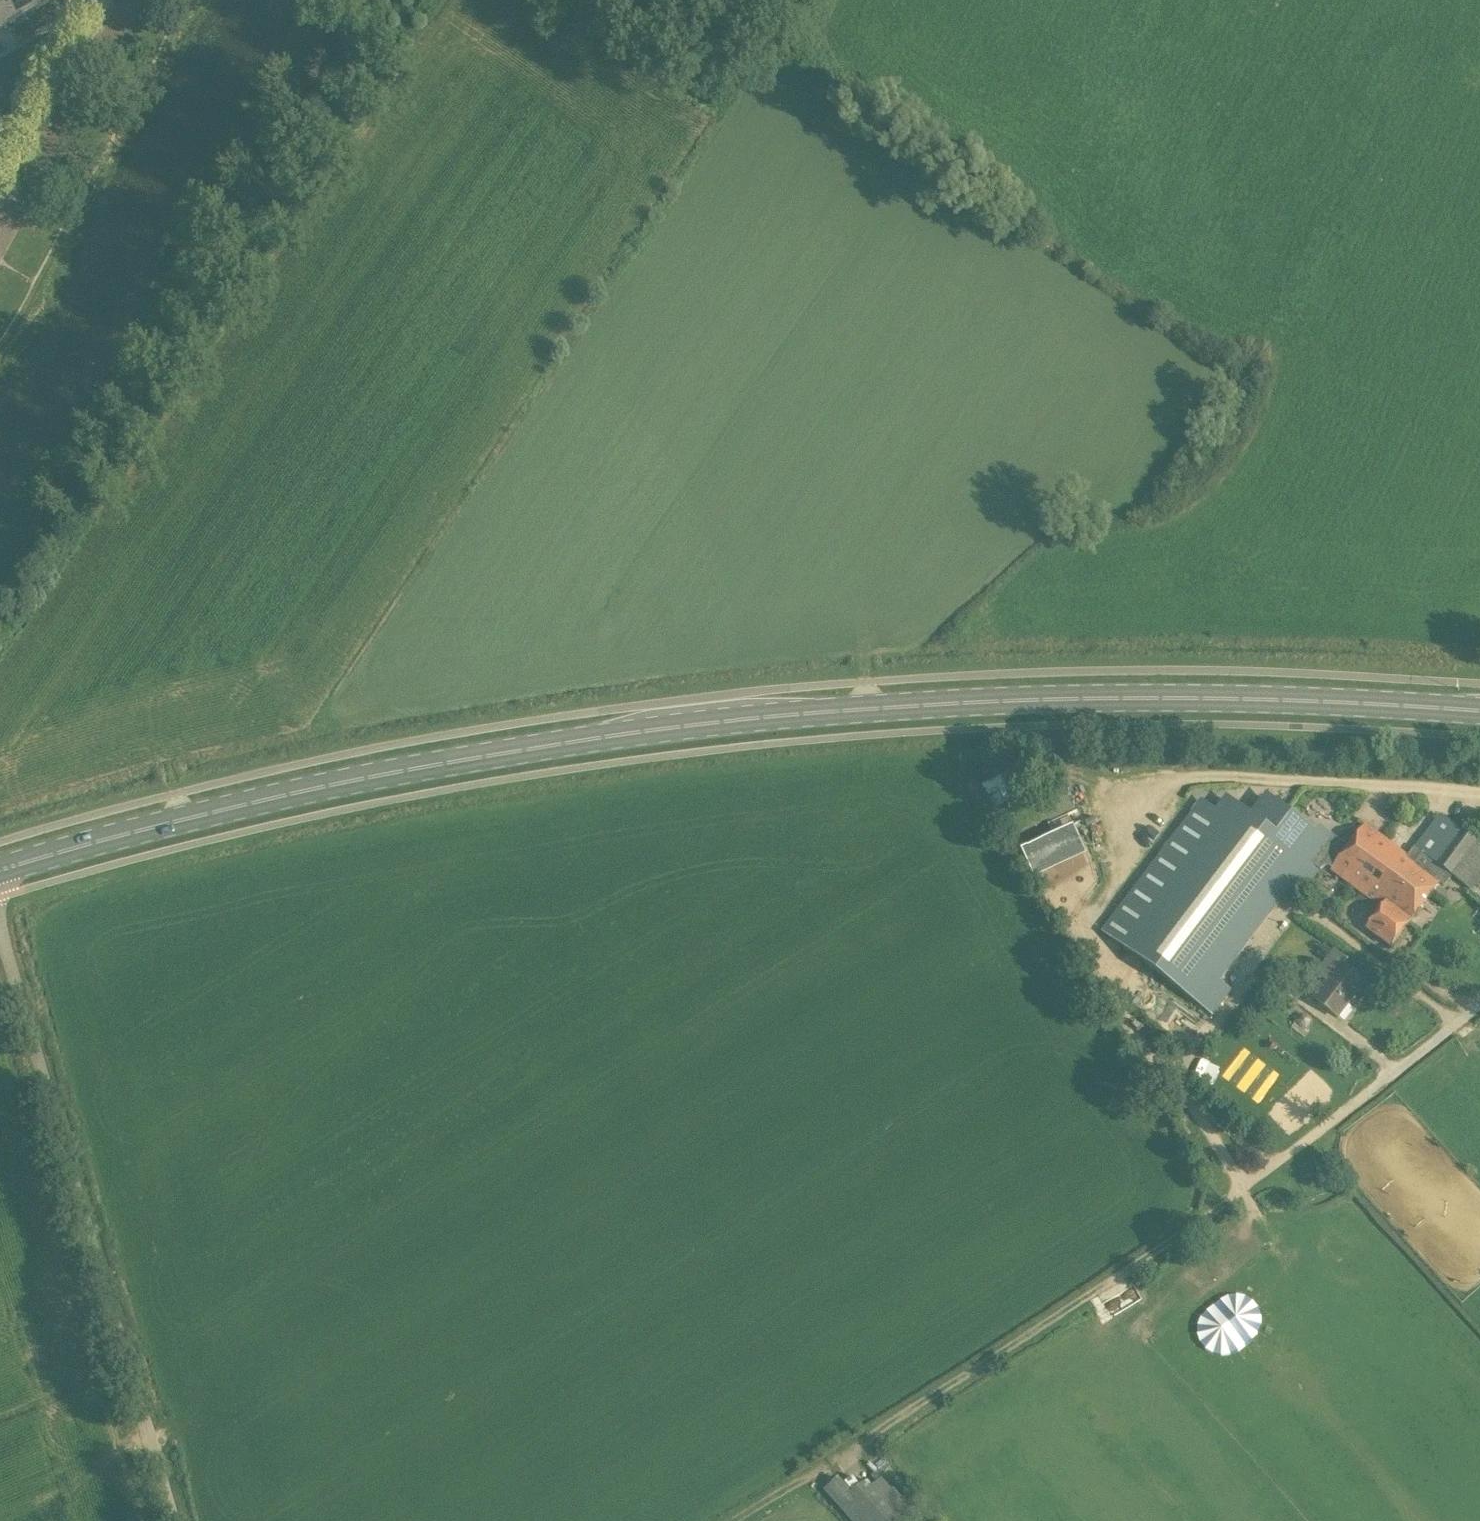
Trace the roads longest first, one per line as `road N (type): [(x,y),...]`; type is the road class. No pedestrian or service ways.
road 1 (primary): [(0,870),(263,795),(646,730),(840,706),(1258,698),(1479,710)]
road 2 (unclassified): [(176,1520),(0,927)]
road 3 (track): [(738,1520),(1247,1186)]
road 4 (unclassified): [(1247,1186),(1479,1008)]
road 5 (residential): [(131,0),(7,228)]

